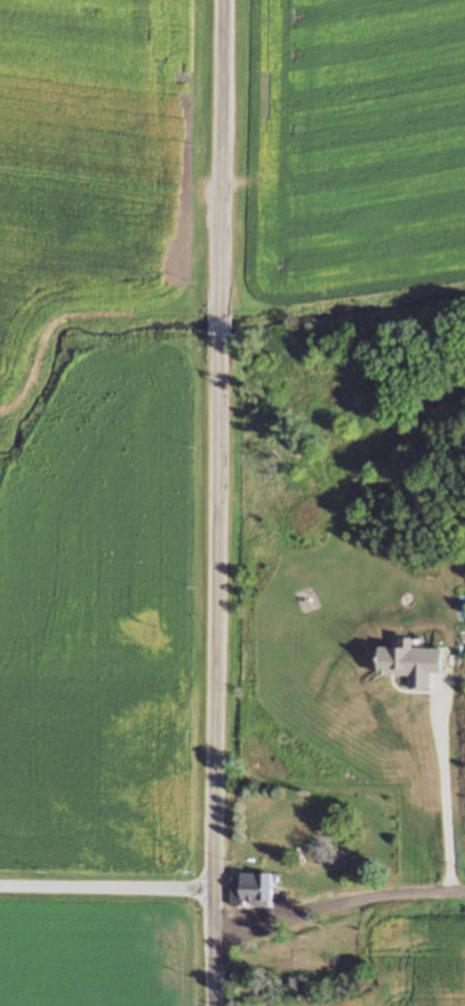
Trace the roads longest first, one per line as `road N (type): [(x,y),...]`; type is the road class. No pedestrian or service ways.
road 1 (secondary): [(214,1005),(220,346)]
road 2 (secondary): [(220,311),(224,0)]
road 3 (residential): [(214,942),(363,901),(464,891)]

